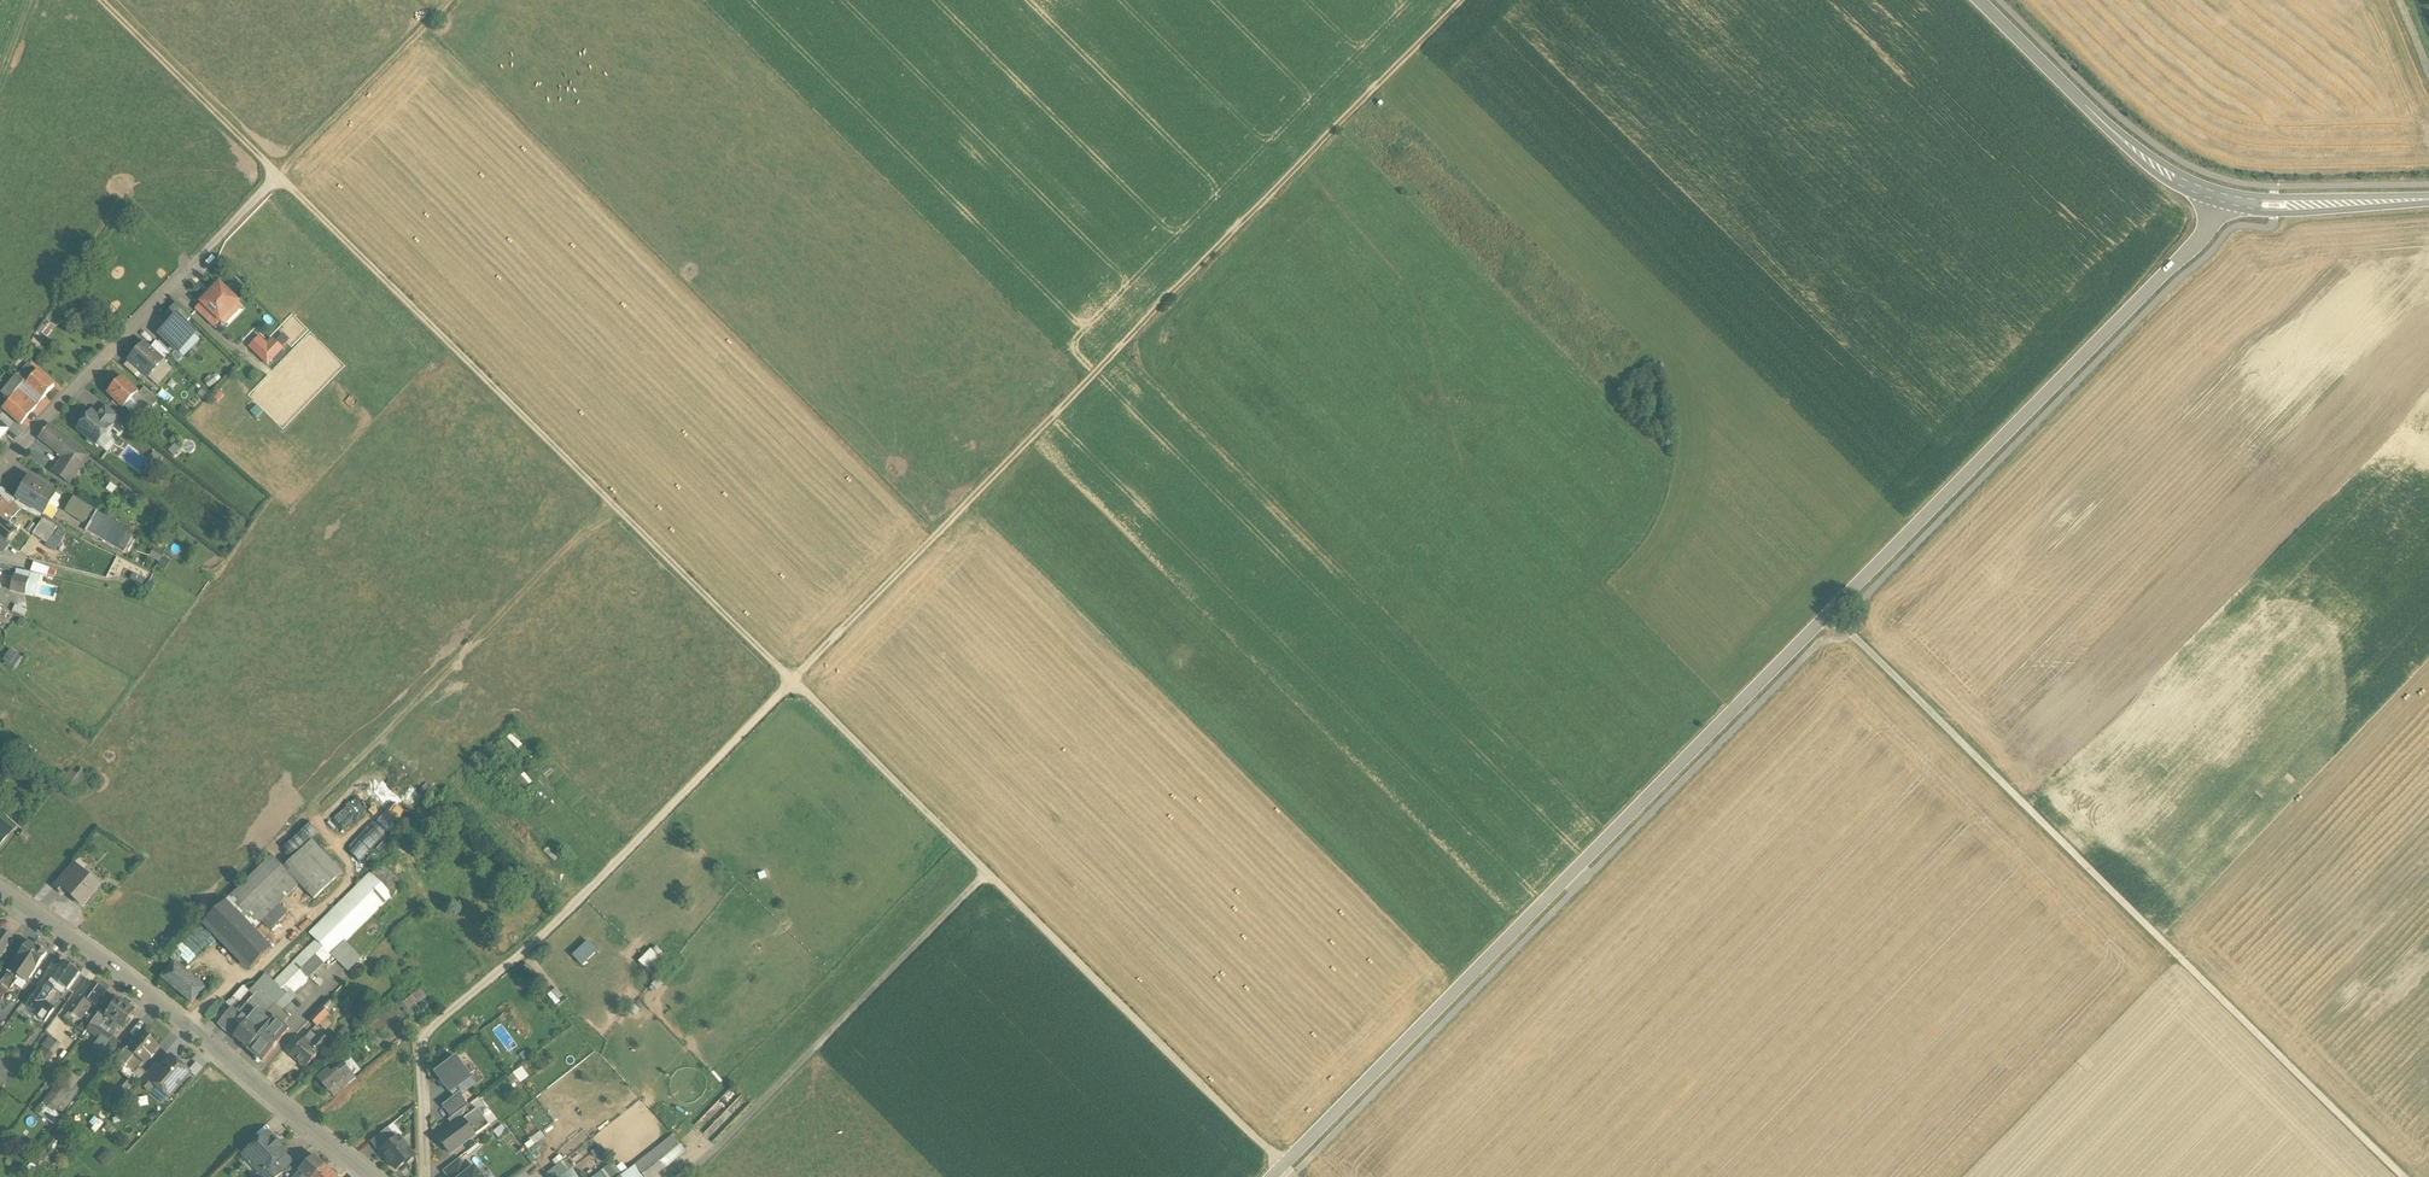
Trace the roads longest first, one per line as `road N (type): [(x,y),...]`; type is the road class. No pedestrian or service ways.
road 1 (unclassified): [(1267,1176),(2196,240),(2219,198)]
road 2 (track): [(800,689),(1476,0)]
road 3 (track): [(2400,1176),(1829,614)]
road 4 (track): [(800,689),(287,182)]
road 5 (track): [(800,689),(1296,1176)]
road 6 (track): [(298,928),(356,870),(314,821),(618,509)]
road 7 (tertiary): [(370,1176),(135,987),(0,891)]
road 8 (track): [(993,878),(698,1176)]
road 9 (track): [(513,968),(572,920),(800,689)]
road 10 (unclassified): [(2219,198),(2115,133),(1980,0)]
road 11 (residential): [(0,466),(212,258)]
road 12 (track): [(287,182),(101,0)]
road 13 (track): [(287,182),(468,0)]
road 14 (unclassified): [(2428,199),(2276,206),(2219,198)]

